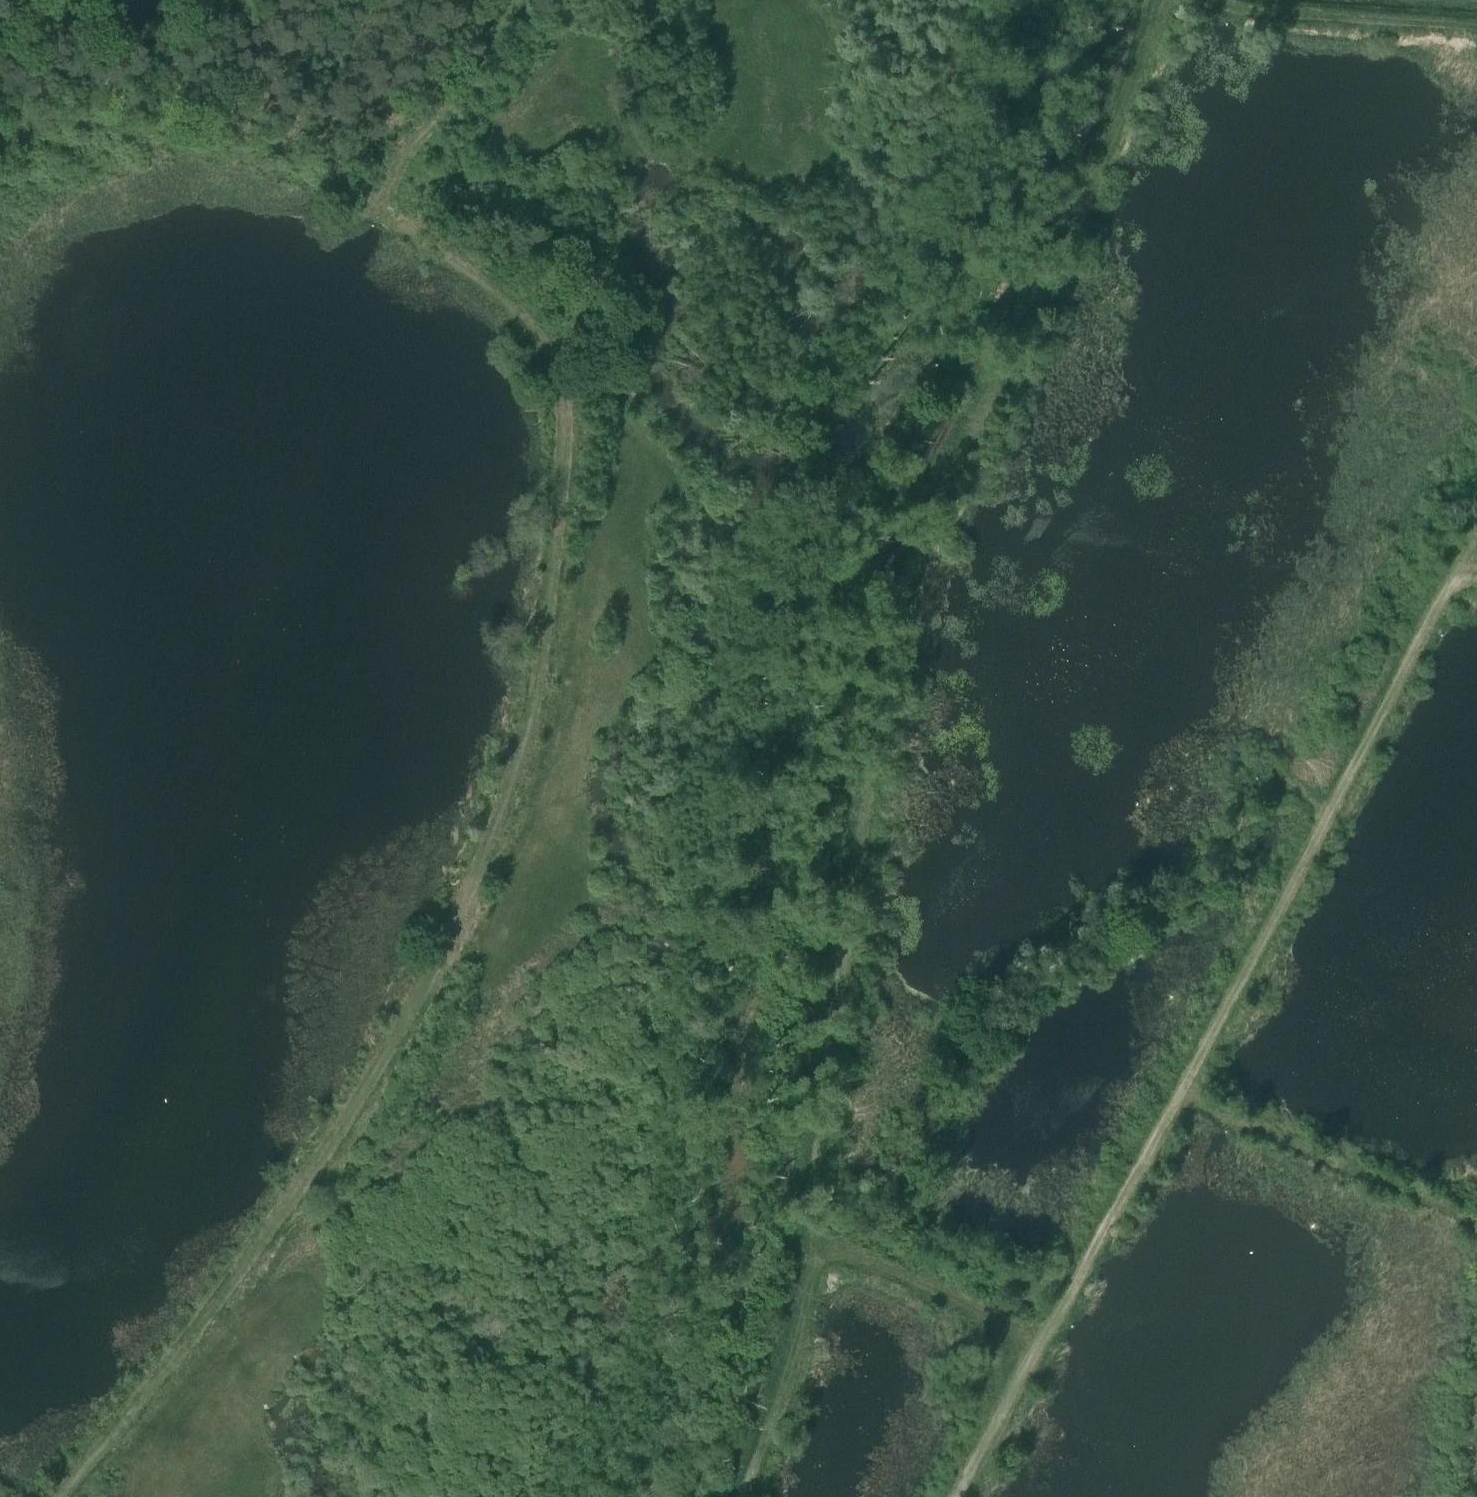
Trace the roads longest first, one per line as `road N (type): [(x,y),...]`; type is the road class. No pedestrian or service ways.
road 1 (track): [(953,1496),(1453,571)]

